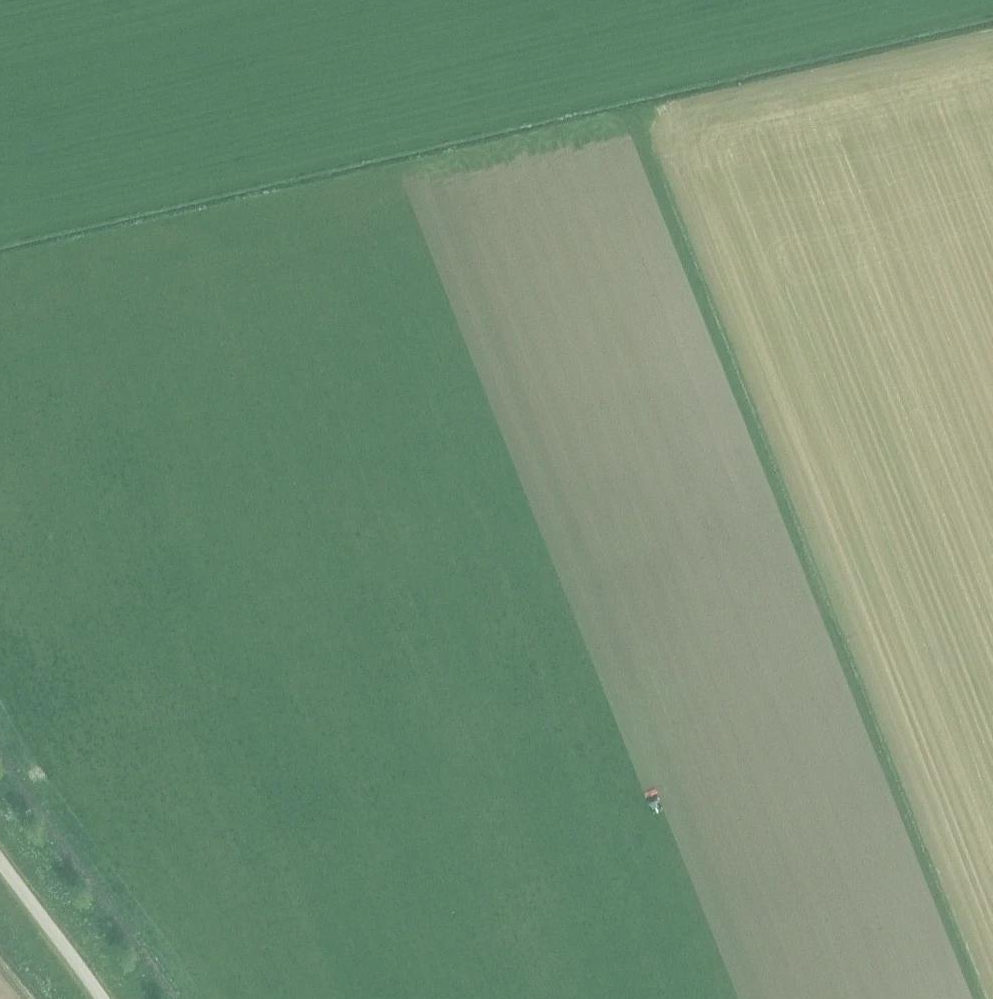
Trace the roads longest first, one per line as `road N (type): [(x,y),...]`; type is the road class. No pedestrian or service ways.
road 1 (unclassified): [(102,998),(0,860)]

